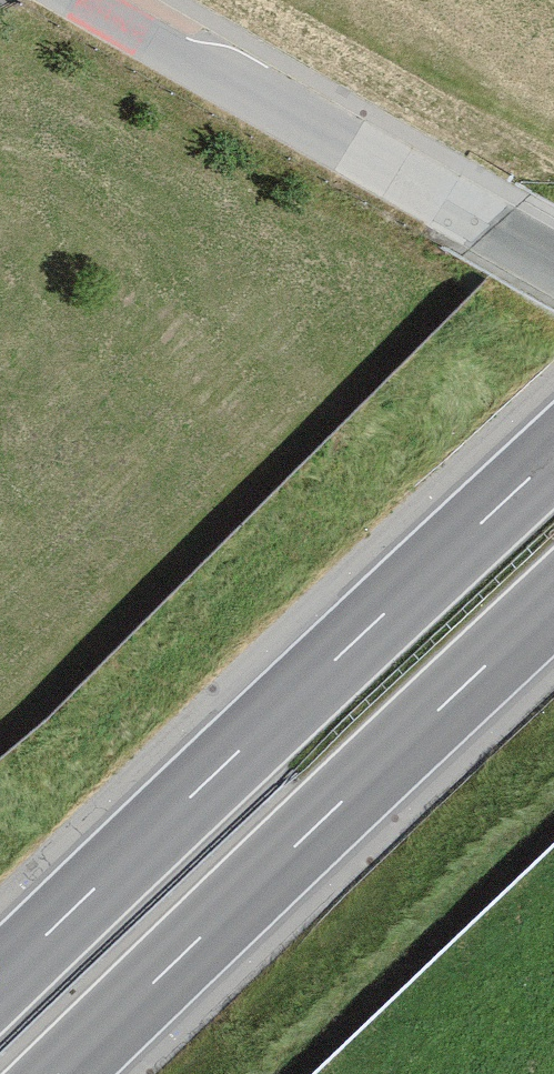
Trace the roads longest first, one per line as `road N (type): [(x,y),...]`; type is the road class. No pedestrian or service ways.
road 1 (motorway): [(553,442),(0,967)]
road 2 (motorway): [(46,1073),(553,589)]
road 3 (residential): [(108,0),(553,256)]

